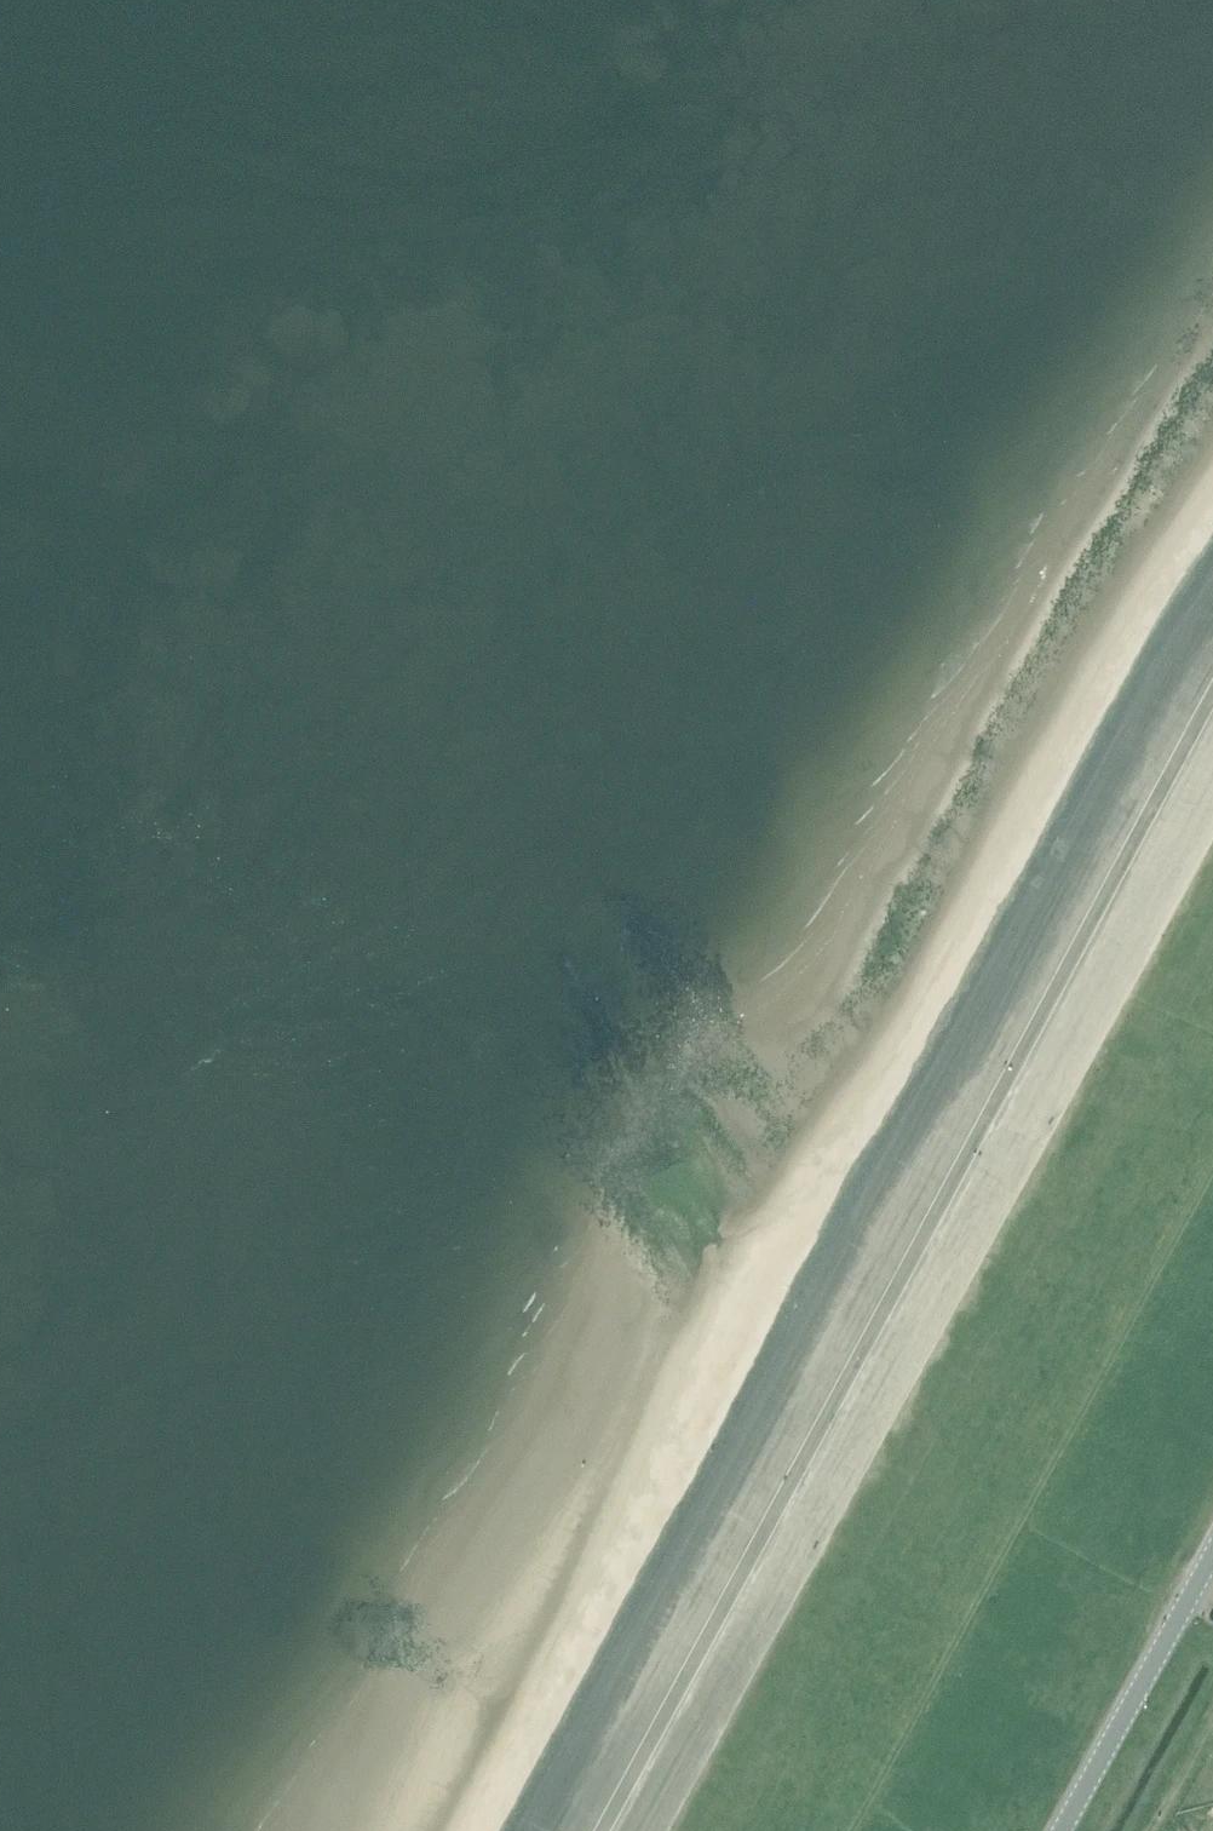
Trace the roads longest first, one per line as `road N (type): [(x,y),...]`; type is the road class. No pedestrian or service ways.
road 1 (unclassified): [(1061,1830),(1212,1552)]

